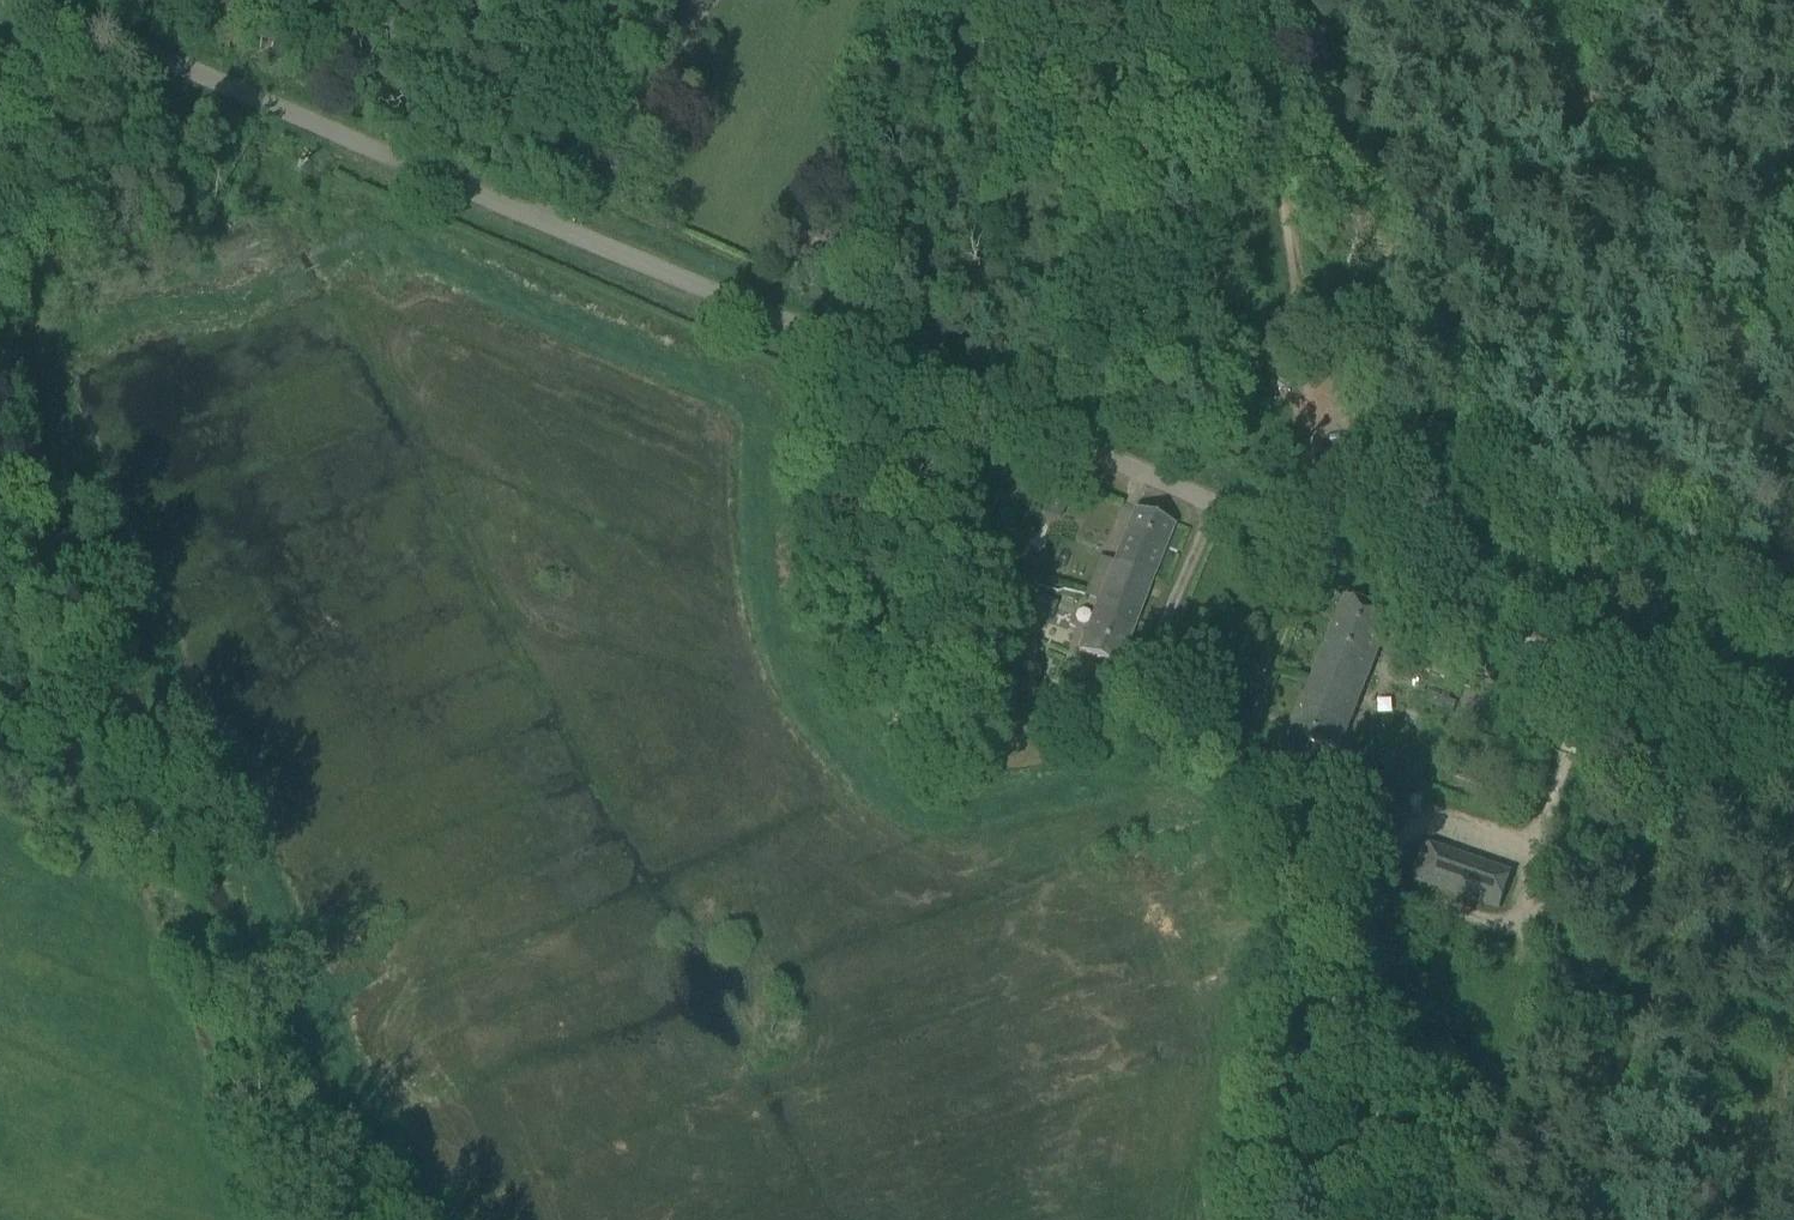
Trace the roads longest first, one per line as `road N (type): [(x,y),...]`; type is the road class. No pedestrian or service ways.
road 1 (unclassified): [(1656,687),(1274,523),(575,242),(24,0)]
road 2 (track): [(1656,687),(1780,741)]

